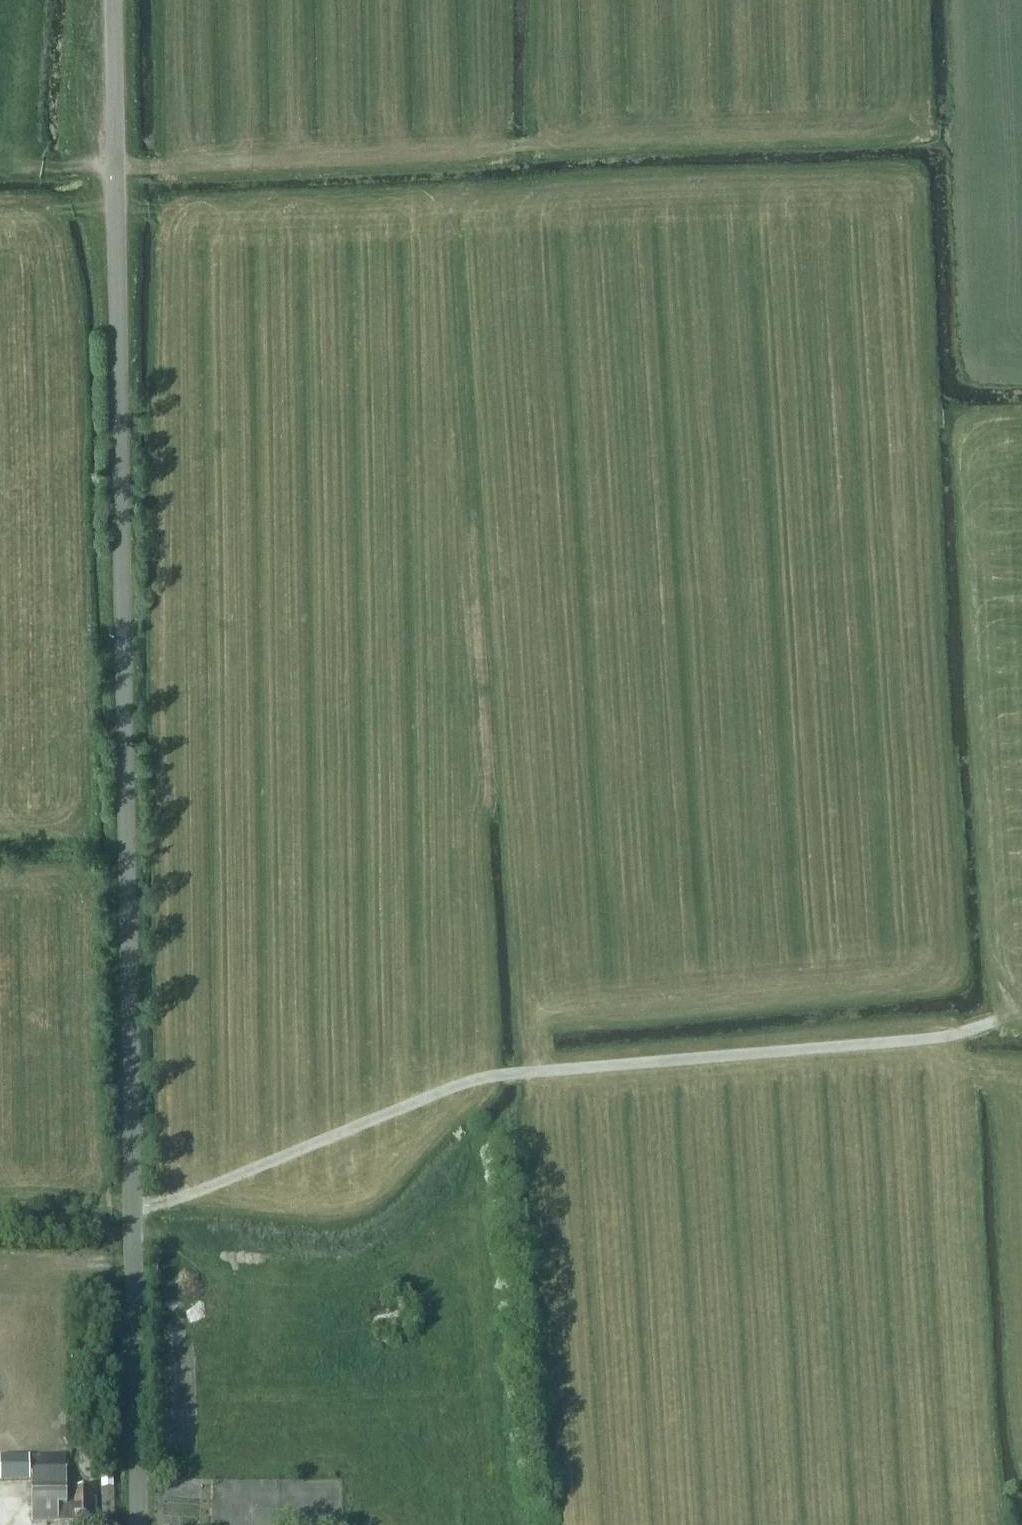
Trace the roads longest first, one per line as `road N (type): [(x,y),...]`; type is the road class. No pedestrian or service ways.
road 1 (tertiary): [(138,1524),(130,1229),(133,0)]

